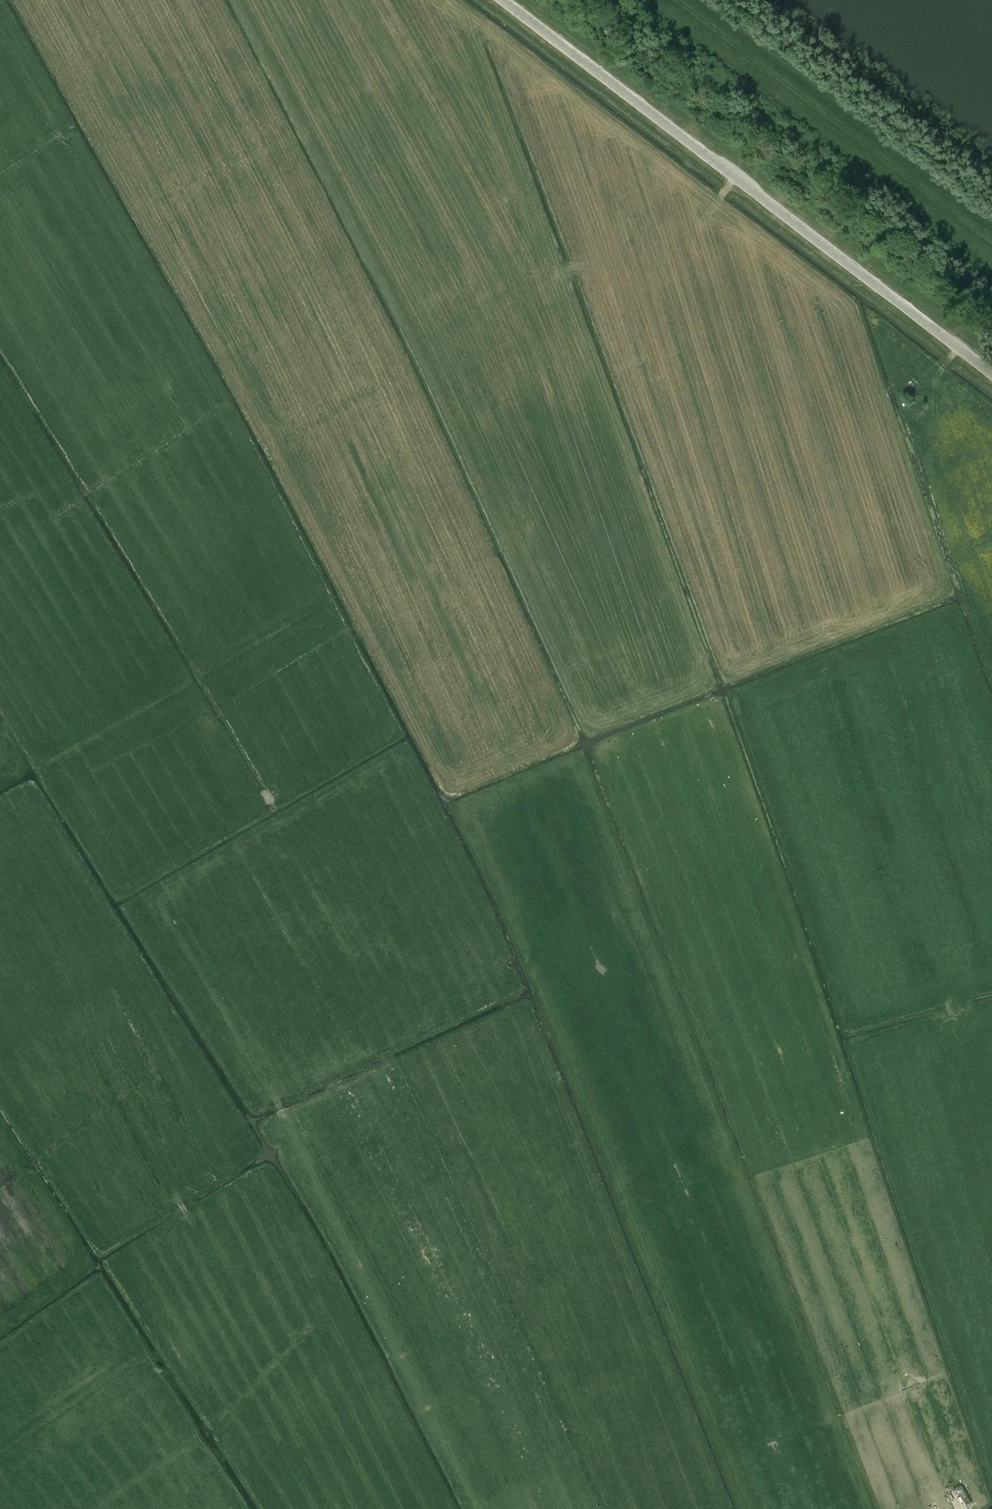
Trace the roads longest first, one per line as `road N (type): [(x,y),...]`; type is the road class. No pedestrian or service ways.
road 1 (unclassified): [(991,375),(501,0)]

